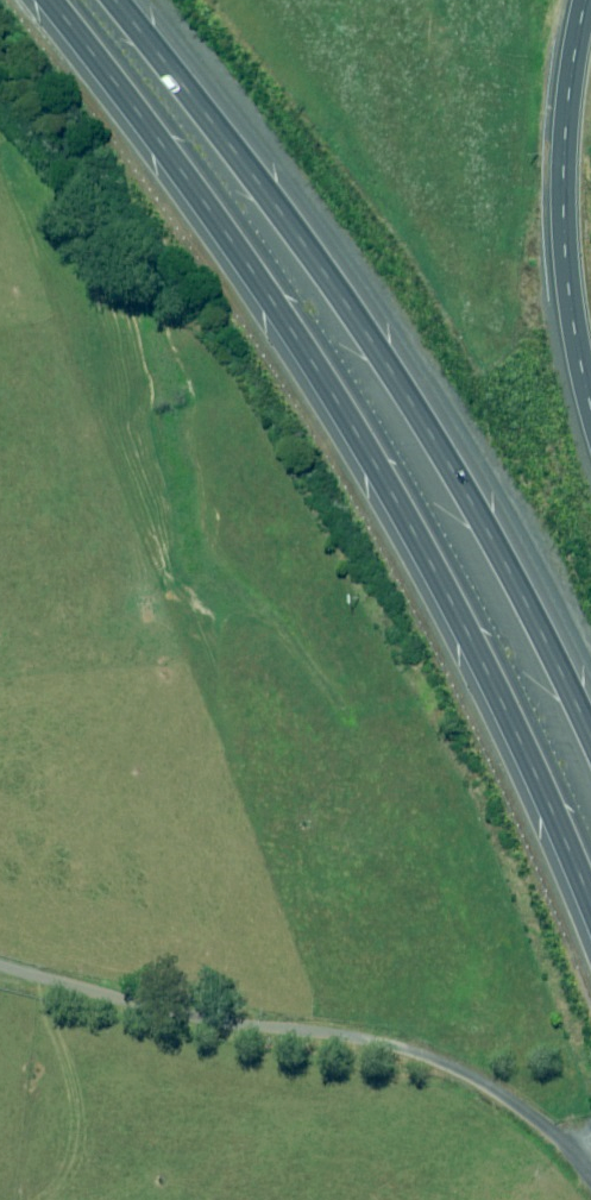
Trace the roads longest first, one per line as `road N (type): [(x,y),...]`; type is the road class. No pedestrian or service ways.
road 1 (motorway): [(590,931),(524,773),(330,411),(218,230),(40,0)]
road 2 (motorway): [(106,0),(217,141),(395,402),(461,521),(590,803)]
road 3 (unclassified): [(582,0),(565,82),(563,201),(569,299),(590,415)]
road 4 (unclassified): [(275,1019),(408,1039),(556,1128),(590,1174)]

